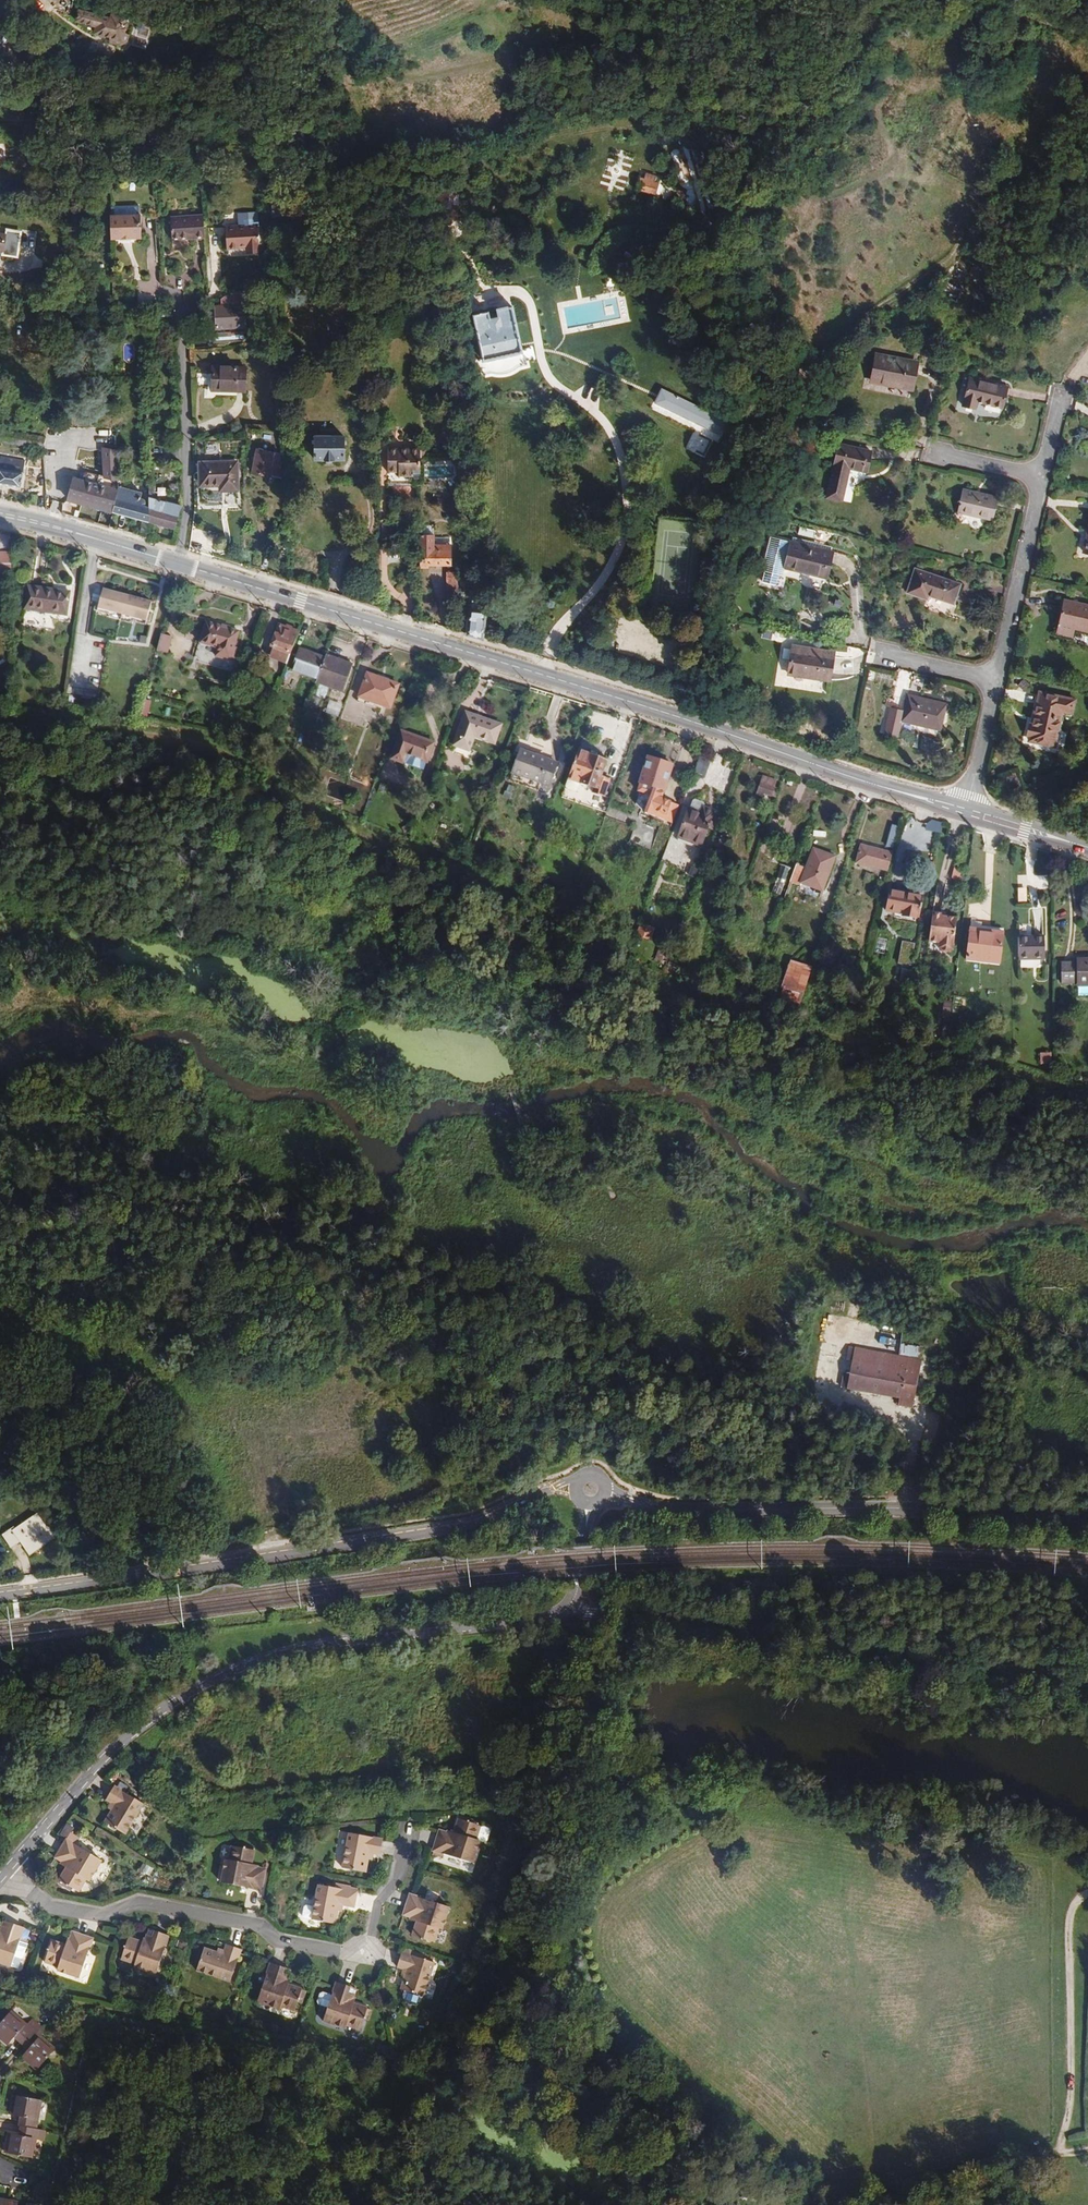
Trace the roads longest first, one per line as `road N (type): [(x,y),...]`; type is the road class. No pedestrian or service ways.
road 1 (primary): [(0,515),(966,812)]
road 2 (residential): [(0,1872),(124,1734),(202,1683),(287,1653),(548,1619),(573,1602)]
road 3 (tertiary): [(576,1487),(481,1521),(0,1593)]
road 4 (residential): [(412,1834),(399,1882),(380,1903),(365,1966),(273,1943),(255,1926),(143,1904),(102,1916),(51,1907),(0,1872)]
road 5 (residential): [(573,1602),(594,1615),(628,1619),(789,1620),(955,1656),(1087,1672)]
road 6 (tertiary): [(605,1491),(698,1511),(842,1510),(1087,1526)]
road 7 (track): [(1087,1894),(1071,1910),(1068,1934),(1071,2085),(1059,2153),(1087,2151)]
road 8 (residential): [(996,678),(1040,478)]
road 9 (track): [(1059,2153),(998,2164),(880,2204)]
road 10 (residential): [(966,812),(996,678)]
road 11 (primary): [(966,812),(1087,847)]

